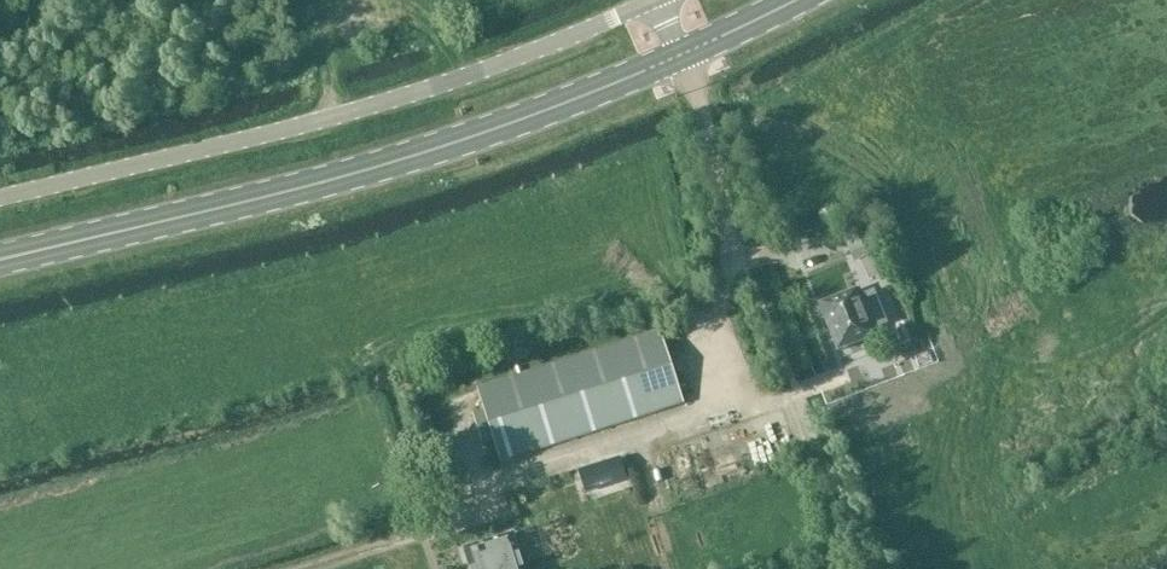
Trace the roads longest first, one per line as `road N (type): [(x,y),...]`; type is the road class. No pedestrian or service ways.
road 1 (primary): [(0,260),(329,181),(502,127),(681,54)]
road 2 (unclassified): [(0,198),(411,94),(655,0)]
road 3 (unclassified): [(734,245),(681,54)]
road 4 (primary): [(681,54),(796,0)]

